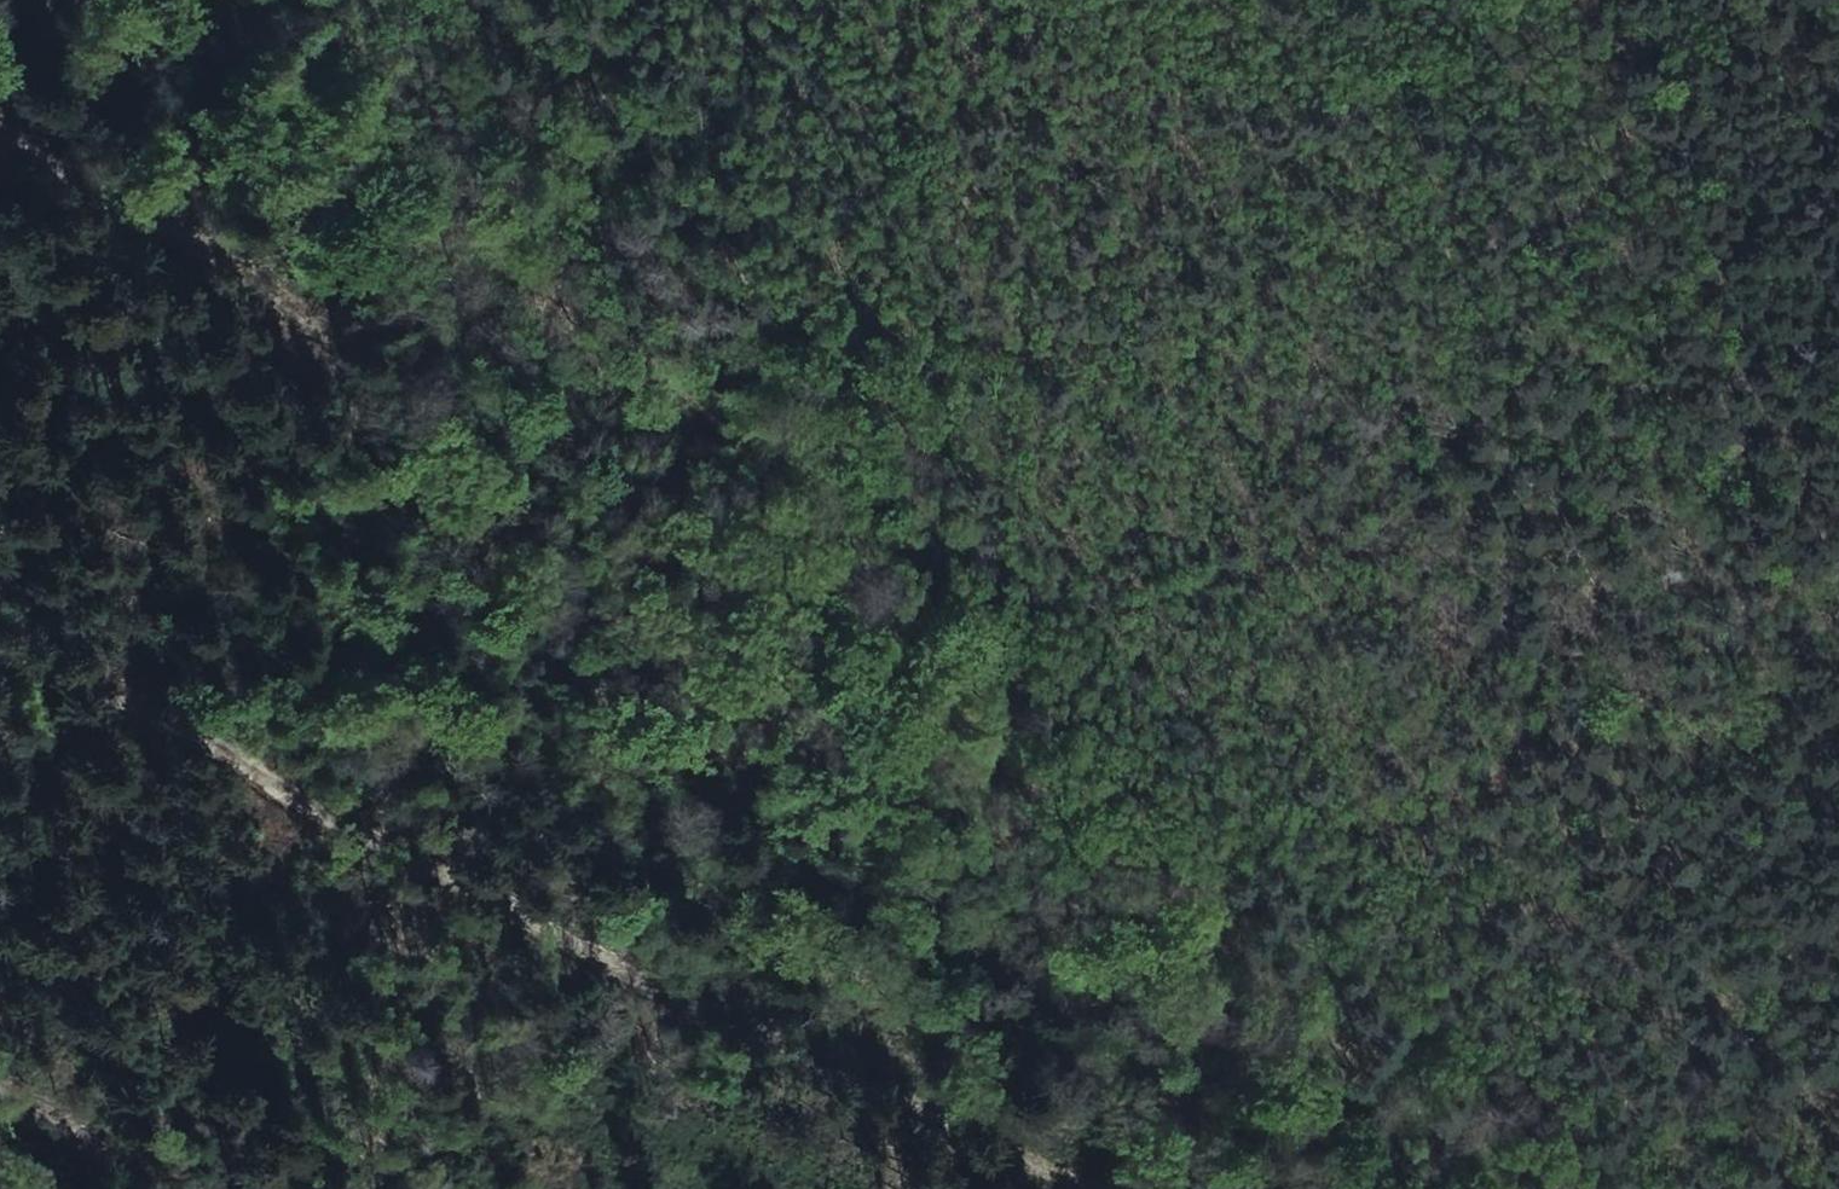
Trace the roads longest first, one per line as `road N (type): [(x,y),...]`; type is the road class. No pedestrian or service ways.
road 1 (track): [(0,620),(867,1085),(1080,1188)]
road 2 (track): [(208,1188),(0,1078)]

